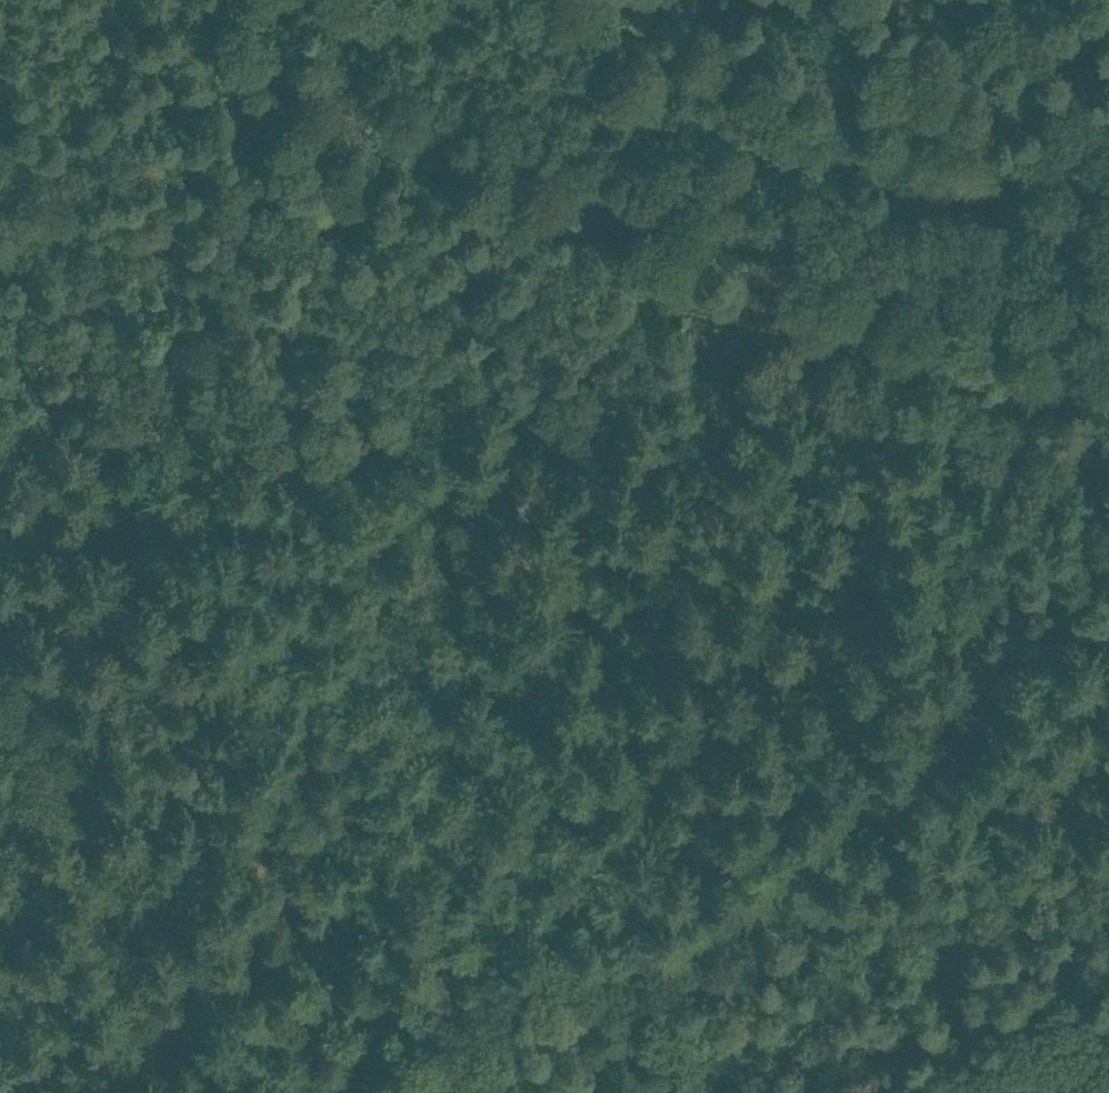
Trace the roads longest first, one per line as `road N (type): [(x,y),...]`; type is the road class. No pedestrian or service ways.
road 1 (track): [(1108,420),(0,125)]
road 2 (track): [(357,1092),(444,1018),(509,972),(545,959),(922,887),(1108,868)]
road 3 (track): [(0,658),(43,730),(82,844),(127,1092)]
road 4 (track): [(1035,399),(1062,315),(1108,246)]

